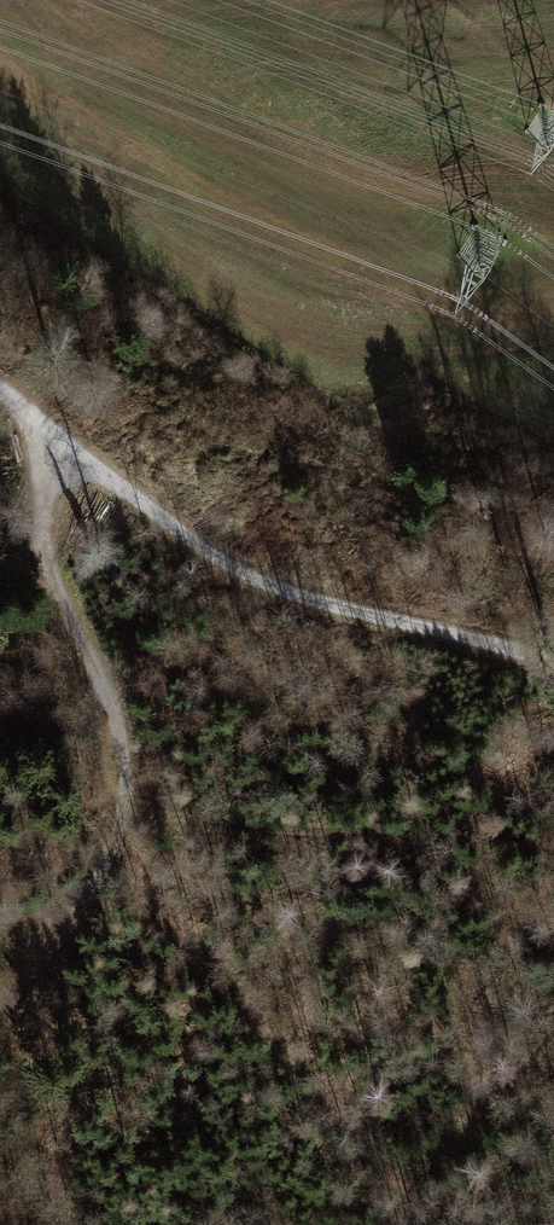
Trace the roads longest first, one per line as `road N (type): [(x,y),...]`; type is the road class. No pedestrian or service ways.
road 1 (track): [(0,388),(54,439),(232,570),(314,603),(501,644),(553,666)]
road 2 (track): [(54,439),(40,559),(128,737),(131,806),(44,966)]

